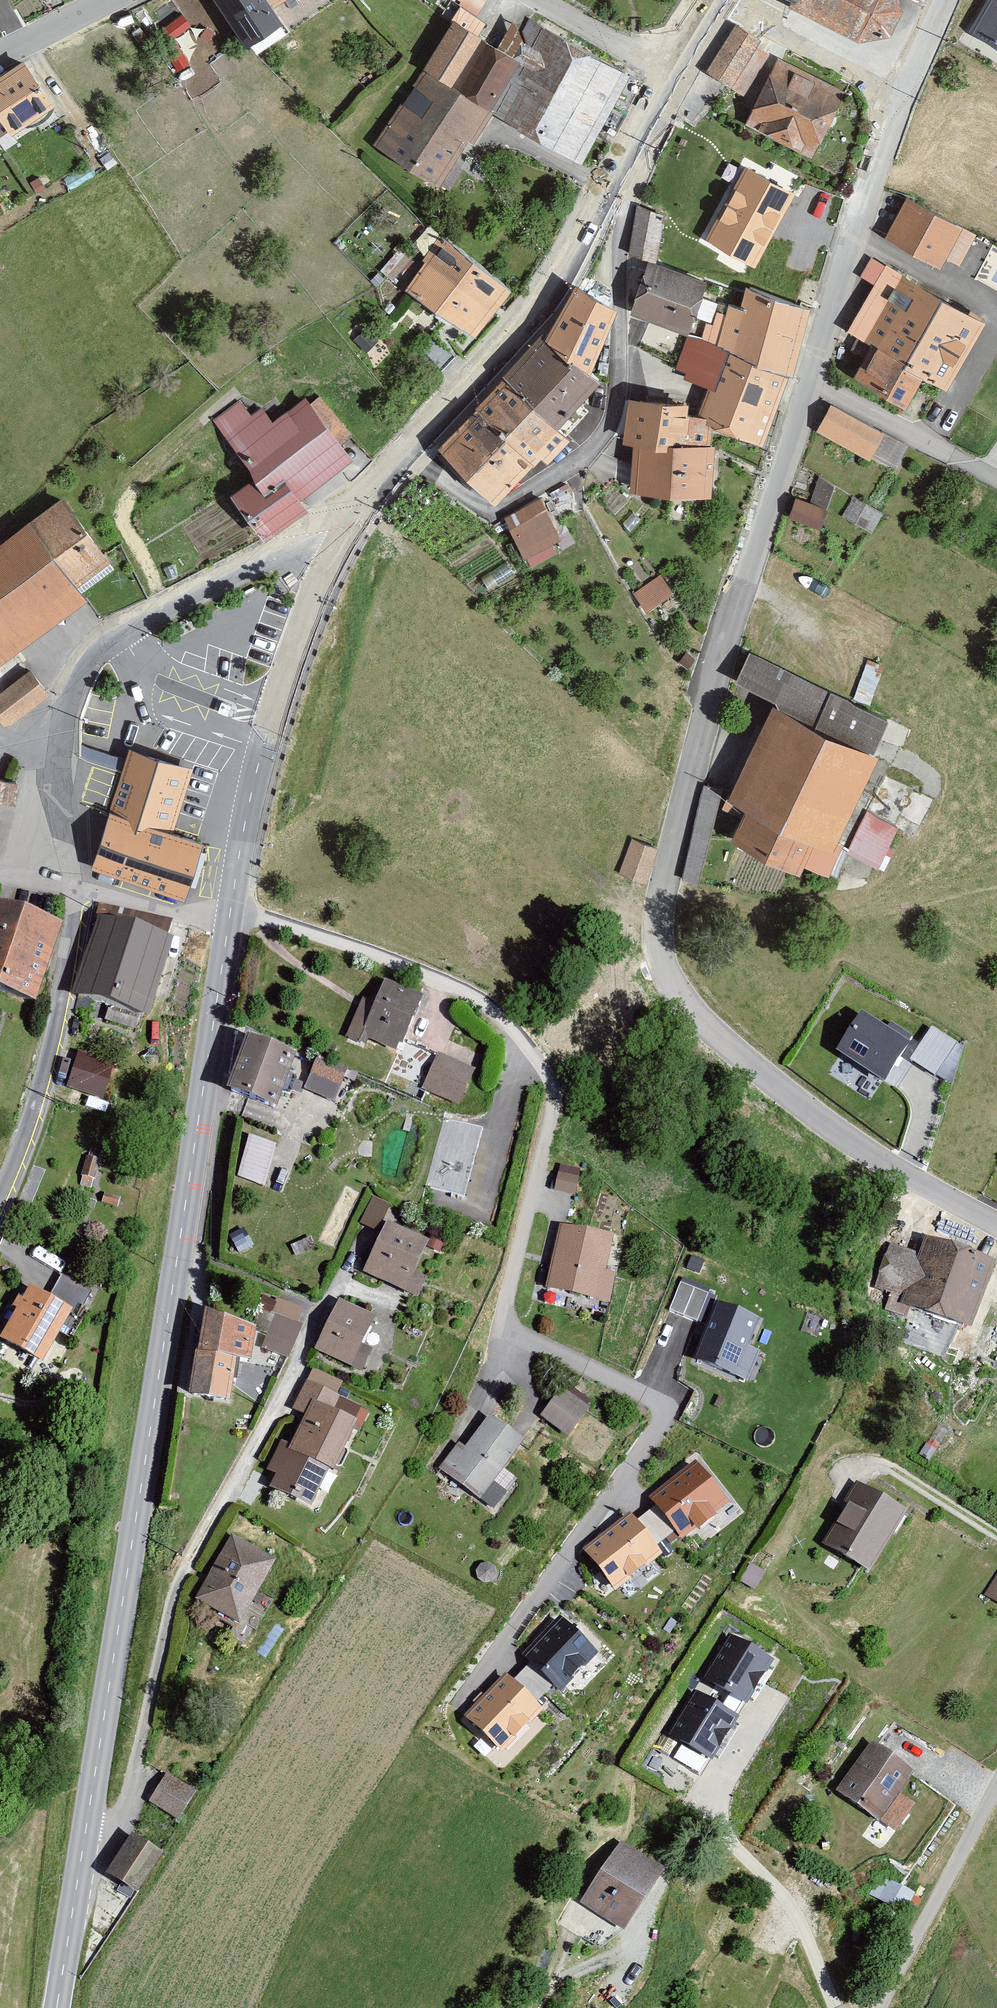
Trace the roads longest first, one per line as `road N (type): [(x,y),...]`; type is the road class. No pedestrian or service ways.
road 1 (unclassified): [(996,1220),(853,1138),(725,1039),(680,992),(662,930),(669,872),(733,627),(909,85)]
road 2 (secondary): [(83,1851),(228,923)]
road 3 (residential): [(470,1419),(503,1325),(553,1109),(551,1083),(486,1003),(448,983),(315,935),(228,923)]
road 4 (residential): [(367,1232),(180,1573),(130,1793),(83,1851)]
road 5 (secondary): [(338,543),(405,447),(520,331),(568,269),(672,74)]
road 6 (residential): [(338,543),(320,539),(226,575),(97,651),(69,702),(64,729),(76,891)]
road 7 (secondary): [(228,923),(263,744),(338,543)]
road 8 (unclassified): [(0,1197),(42,1098),(74,942),(76,891)]
road 9 (track): [(882,2007),(996,1785)]
road 10 (unclassified): [(909,85),(739,0)]
road 11 (track): [(996,1533),(895,1468),(874,1464),(845,1474)]
road 12 (secondary): [(56,2007),(83,1851)]
road 13 (residential): [(228,923),(76,891)]
road 14 (residential): [(545,0),(672,74)]

